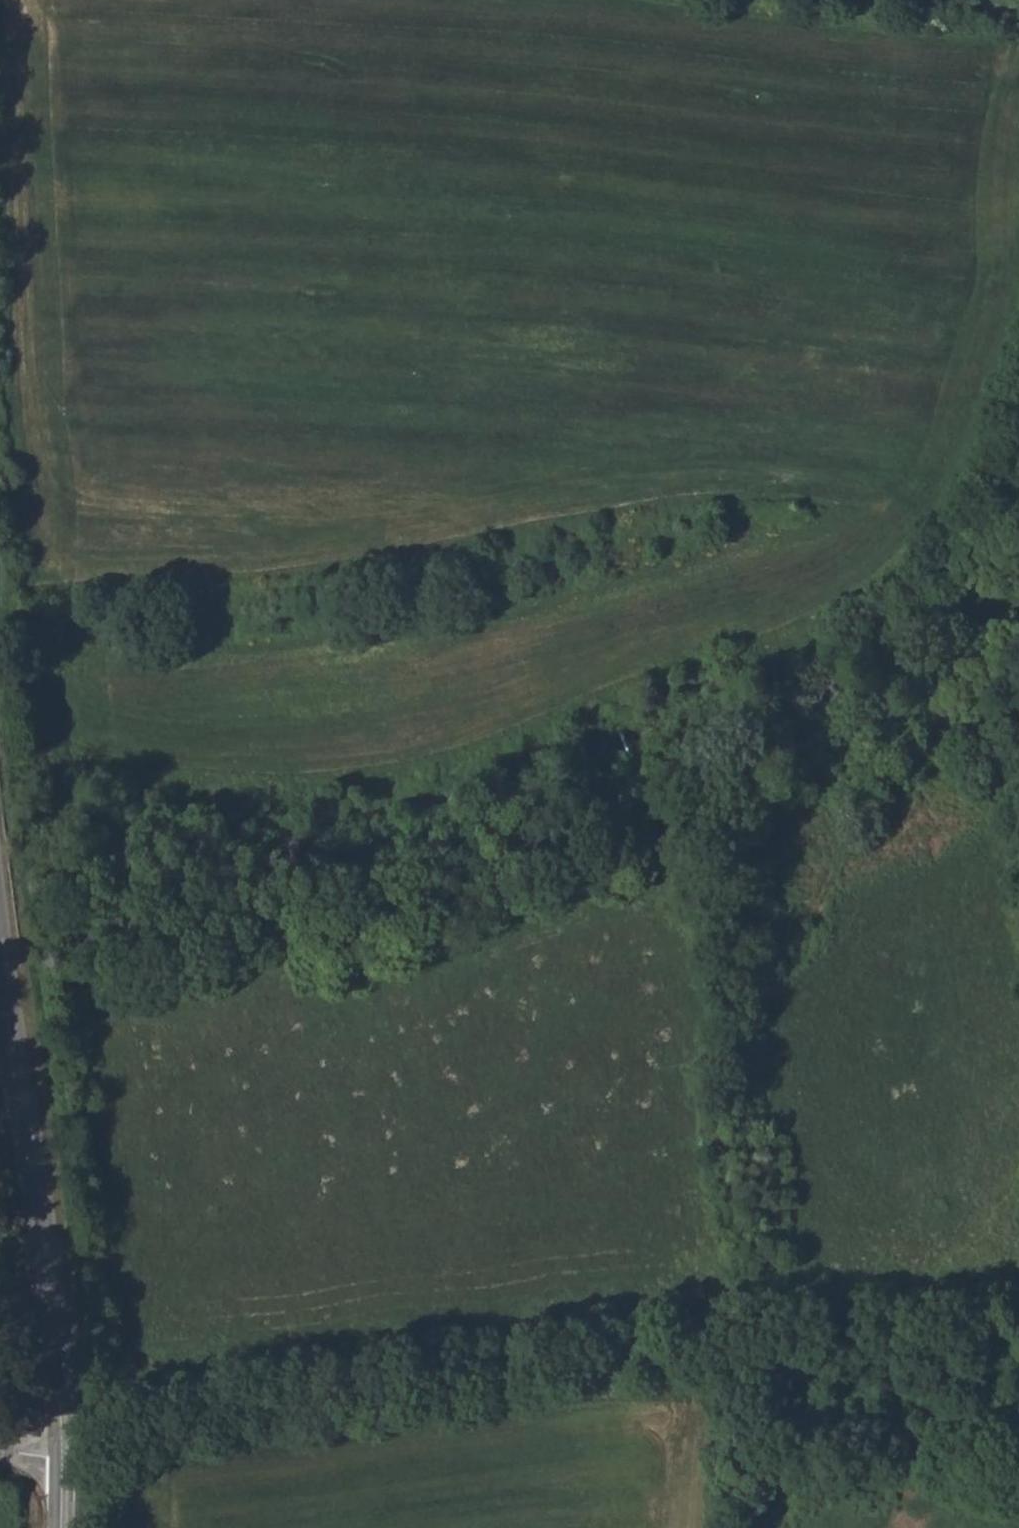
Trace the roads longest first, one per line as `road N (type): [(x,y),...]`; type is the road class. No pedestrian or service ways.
road 1 (tertiary): [(61,1455),(43,1219),(0,958)]

